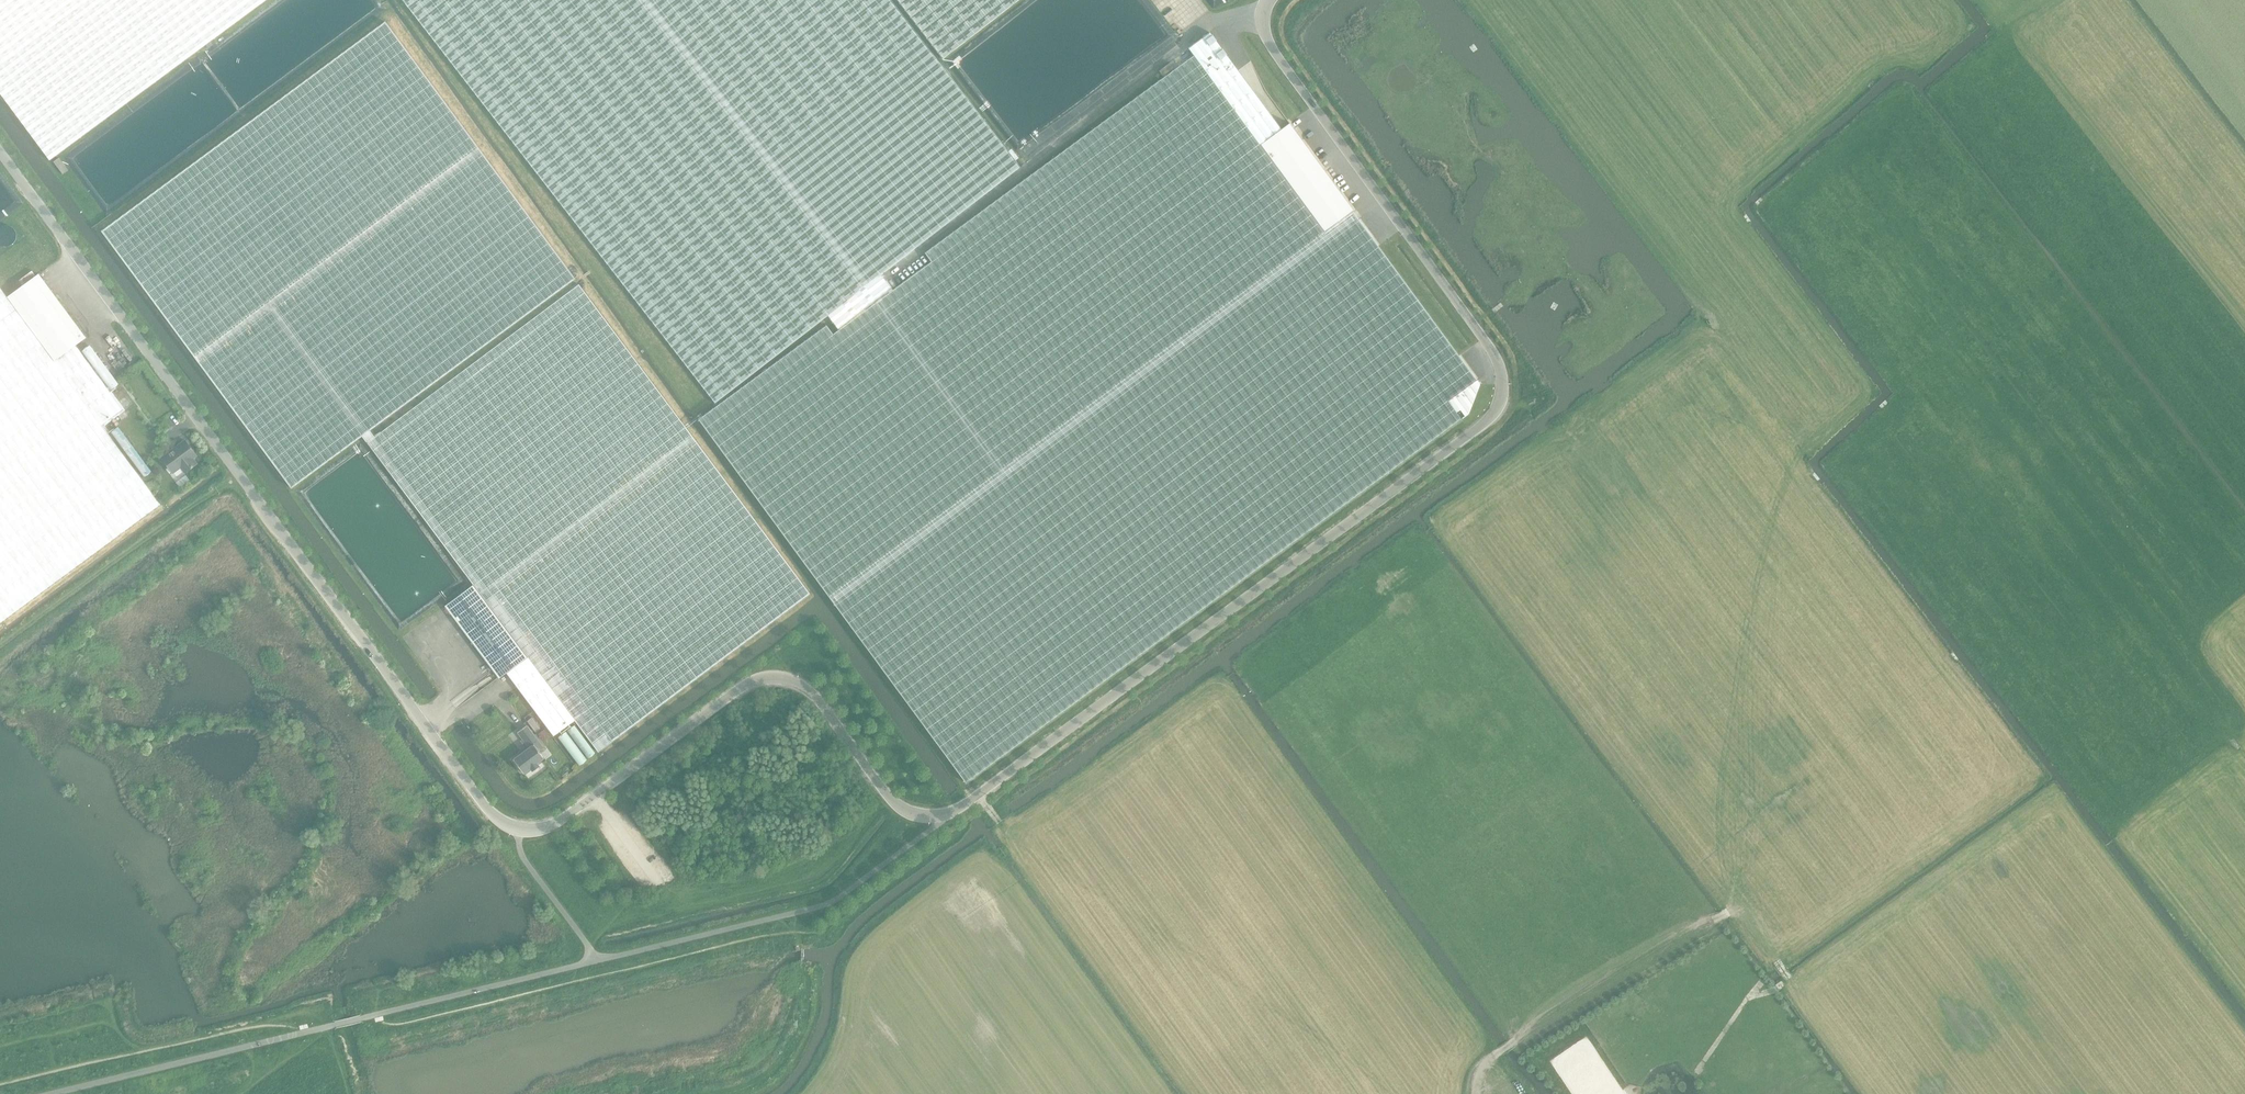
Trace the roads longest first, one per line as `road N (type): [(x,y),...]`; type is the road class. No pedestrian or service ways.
road 1 (tertiary): [(0,152),(498,819),(550,823),(752,678),(774,673),(799,679),(898,806),(937,815),(962,805),(1491,415),(1501,394),(1501,365),(1266,37),(1270,0)]
road 2 (track): [(2244,320),(2038,58),(2035,22),(2058,0)]

